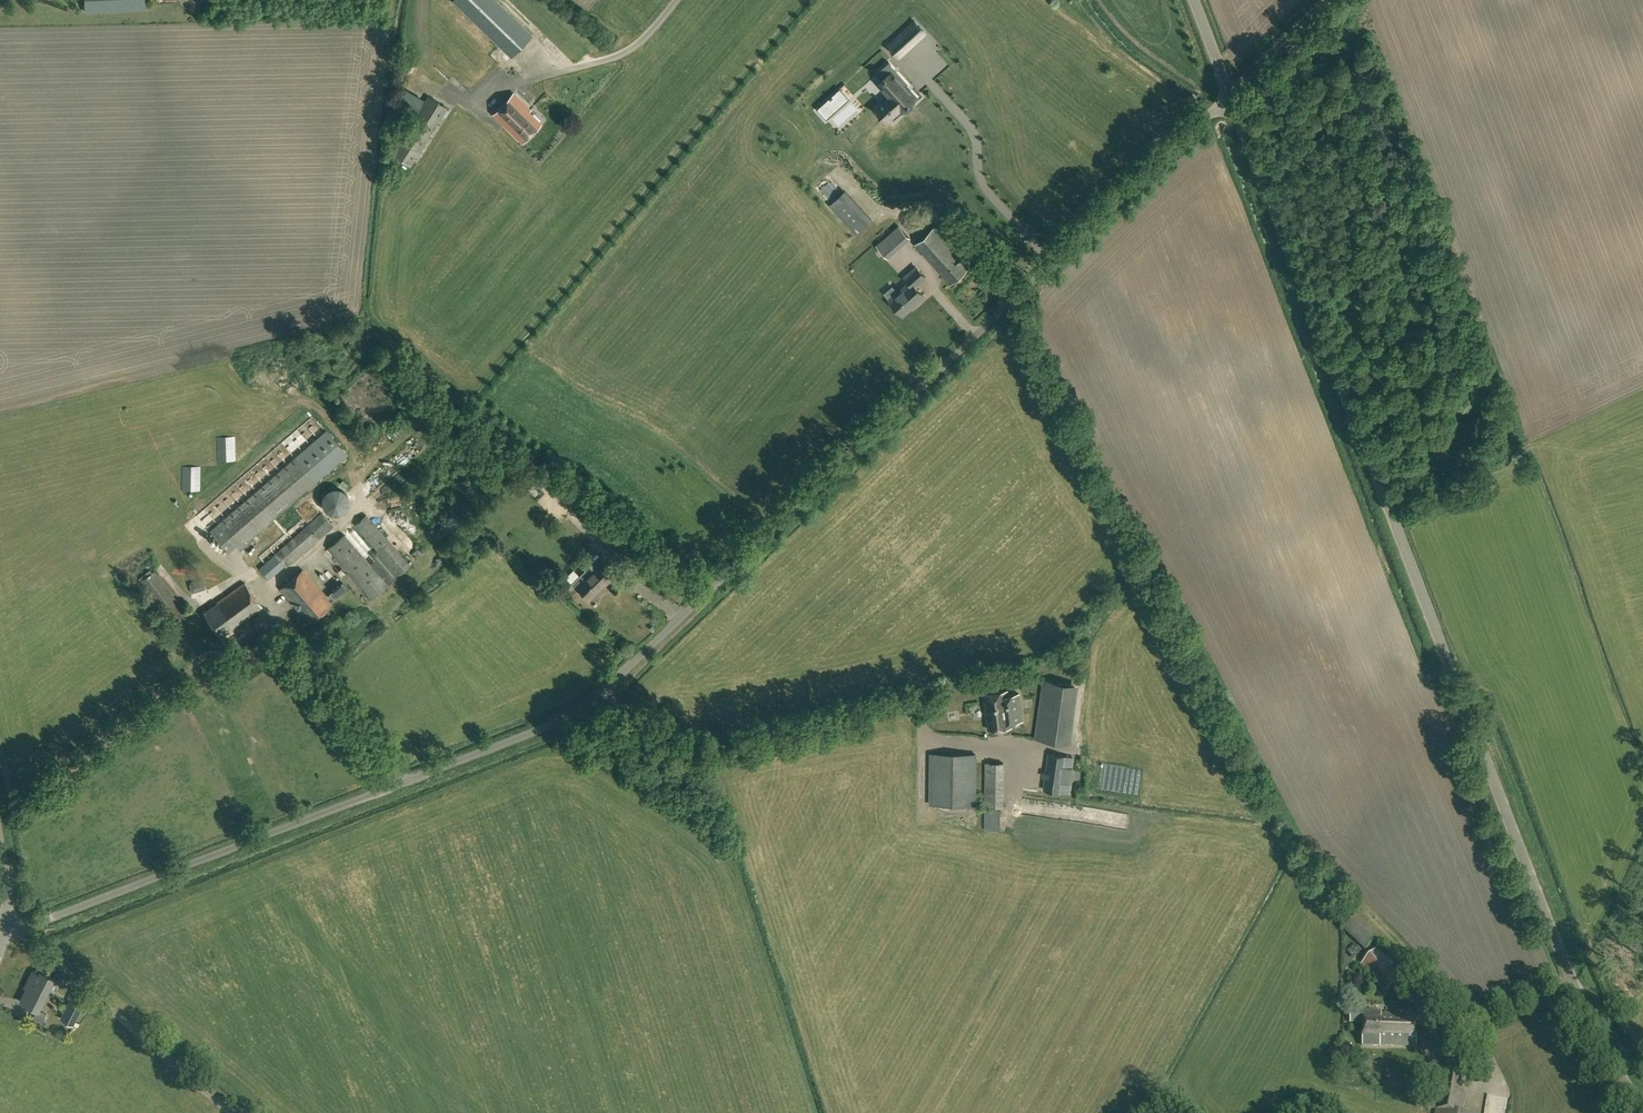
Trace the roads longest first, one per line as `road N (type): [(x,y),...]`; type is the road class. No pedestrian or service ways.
road 1 (unclassified): [(8,929),(581,711),(1228,96)]
road 2 (unclassified): [(1642,1109),(1604,1055),(1572,981),(1228,96)]
road 3 (track): [(1330,0),(1228,96)]

